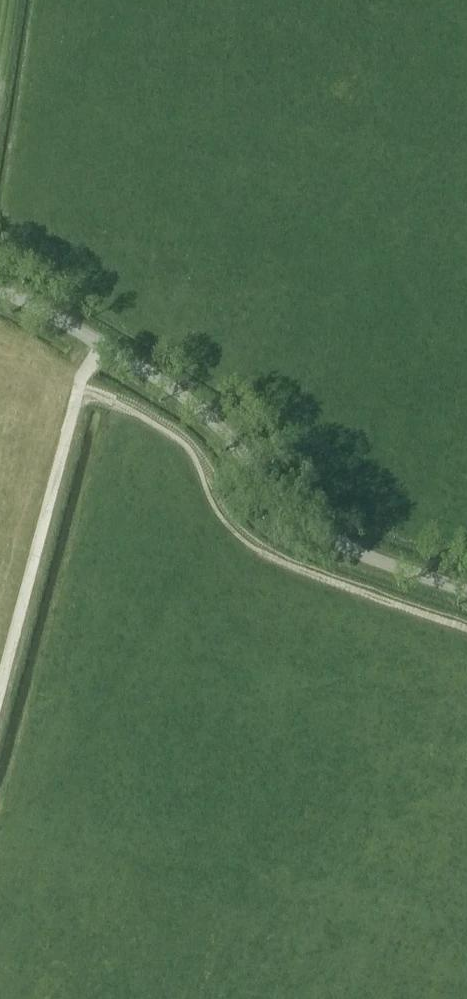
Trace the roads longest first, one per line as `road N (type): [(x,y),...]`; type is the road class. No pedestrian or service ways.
road 1 (unclassified): [(466,590),(328,540),(295,515),(220,427),(99,344),(0,294)]
road 2 (track): [(99,344),(77,386),(0,682)]

